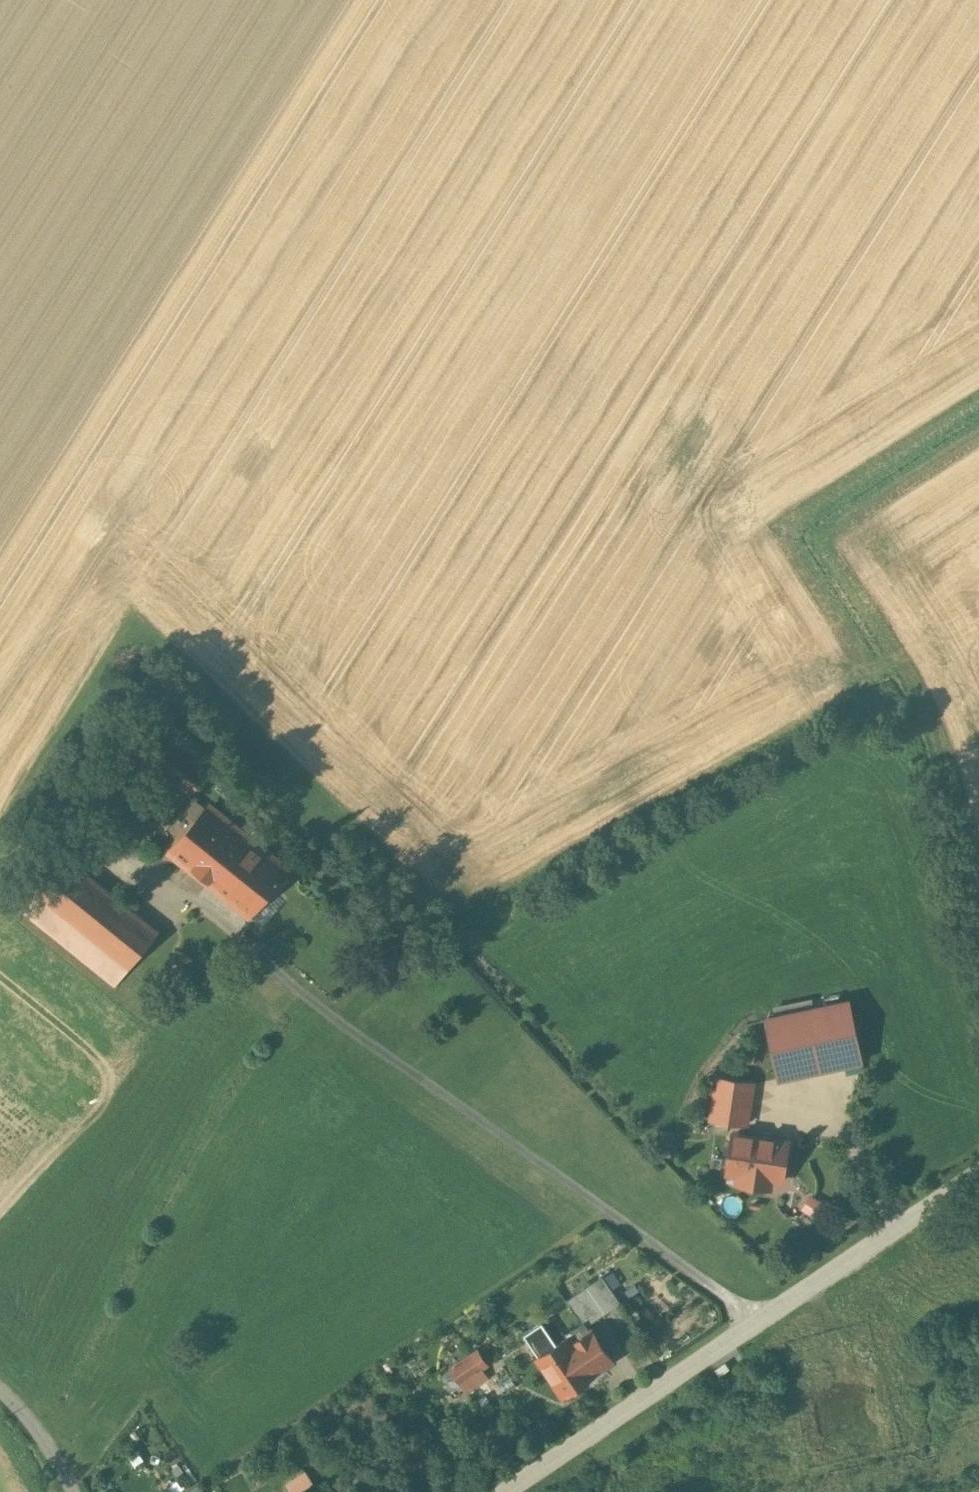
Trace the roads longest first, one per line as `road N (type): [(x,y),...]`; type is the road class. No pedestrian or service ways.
road 1 (unclassified): [(511,1491),(978,1172)]
road 2 (track): [(0,867),(48,841),(91,843),(116,857)]
road 3 (unclassified): [(0,1392),(40,1435),(72,1491)]

